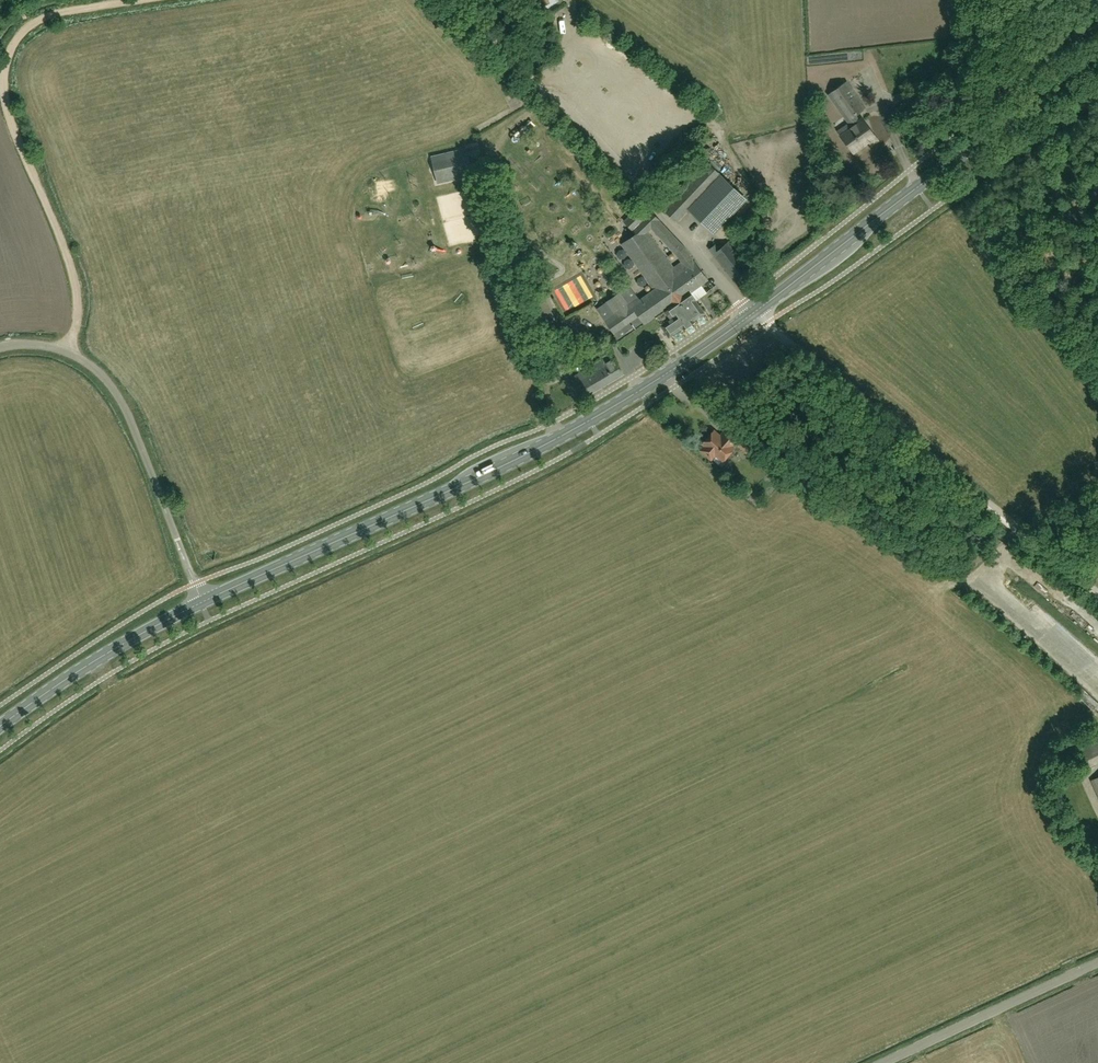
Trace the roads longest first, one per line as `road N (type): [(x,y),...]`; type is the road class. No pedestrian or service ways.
road 1 (primary): [(202,603),(526,456),(688,362),(754,312)]
road 2 (track): [(68,351),(77,313),(73,271),(7,106),(3,72),(24,30),(77,9),(140,0)]
road 3 (primary): [(754,312),(1097,57)]
road 4 (track): [(785,339),(1097,591)]
road 5 (unclassified): [(0,349),(68,351),(111,388),(202,603)]
road 6 (unclassified): [(754,312),(541,87)]
road 7 (primary): [(0,728),(202,603)]
road 8 (unclassified): [(884,1062),(1097,963)]

